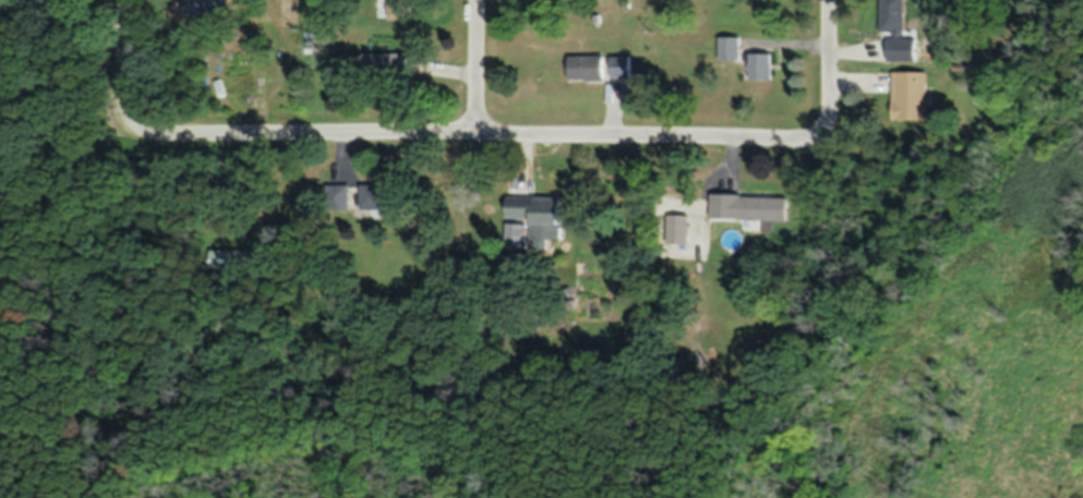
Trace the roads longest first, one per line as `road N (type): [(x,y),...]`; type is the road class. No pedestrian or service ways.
road 1 (residential): [(815,142),(176,141),(152,135),(129,114)]
road 2 (residential): [(829,0),(830,110),(815,142)]
road 3 (residential): [(475,0),(476,139)]

